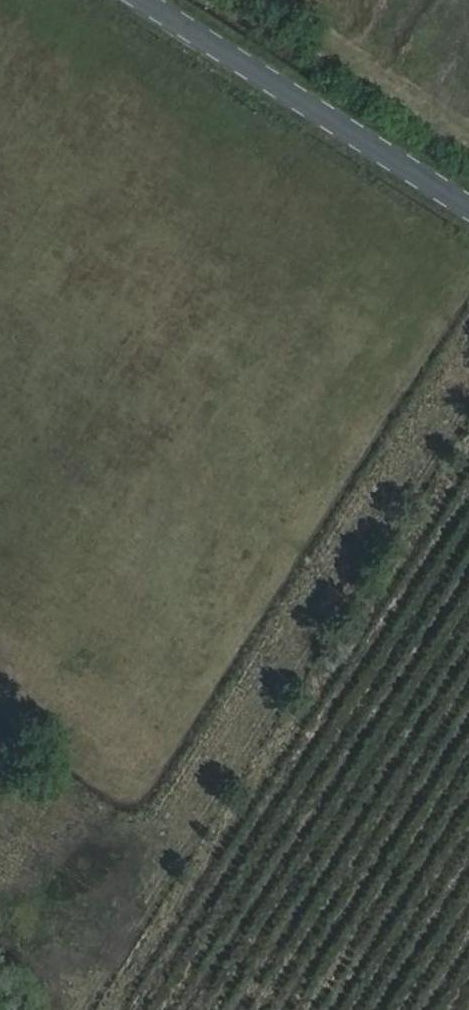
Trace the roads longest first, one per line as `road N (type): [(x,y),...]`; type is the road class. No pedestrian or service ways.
road 1 (tertiary): [(143,0),(468,208)]

